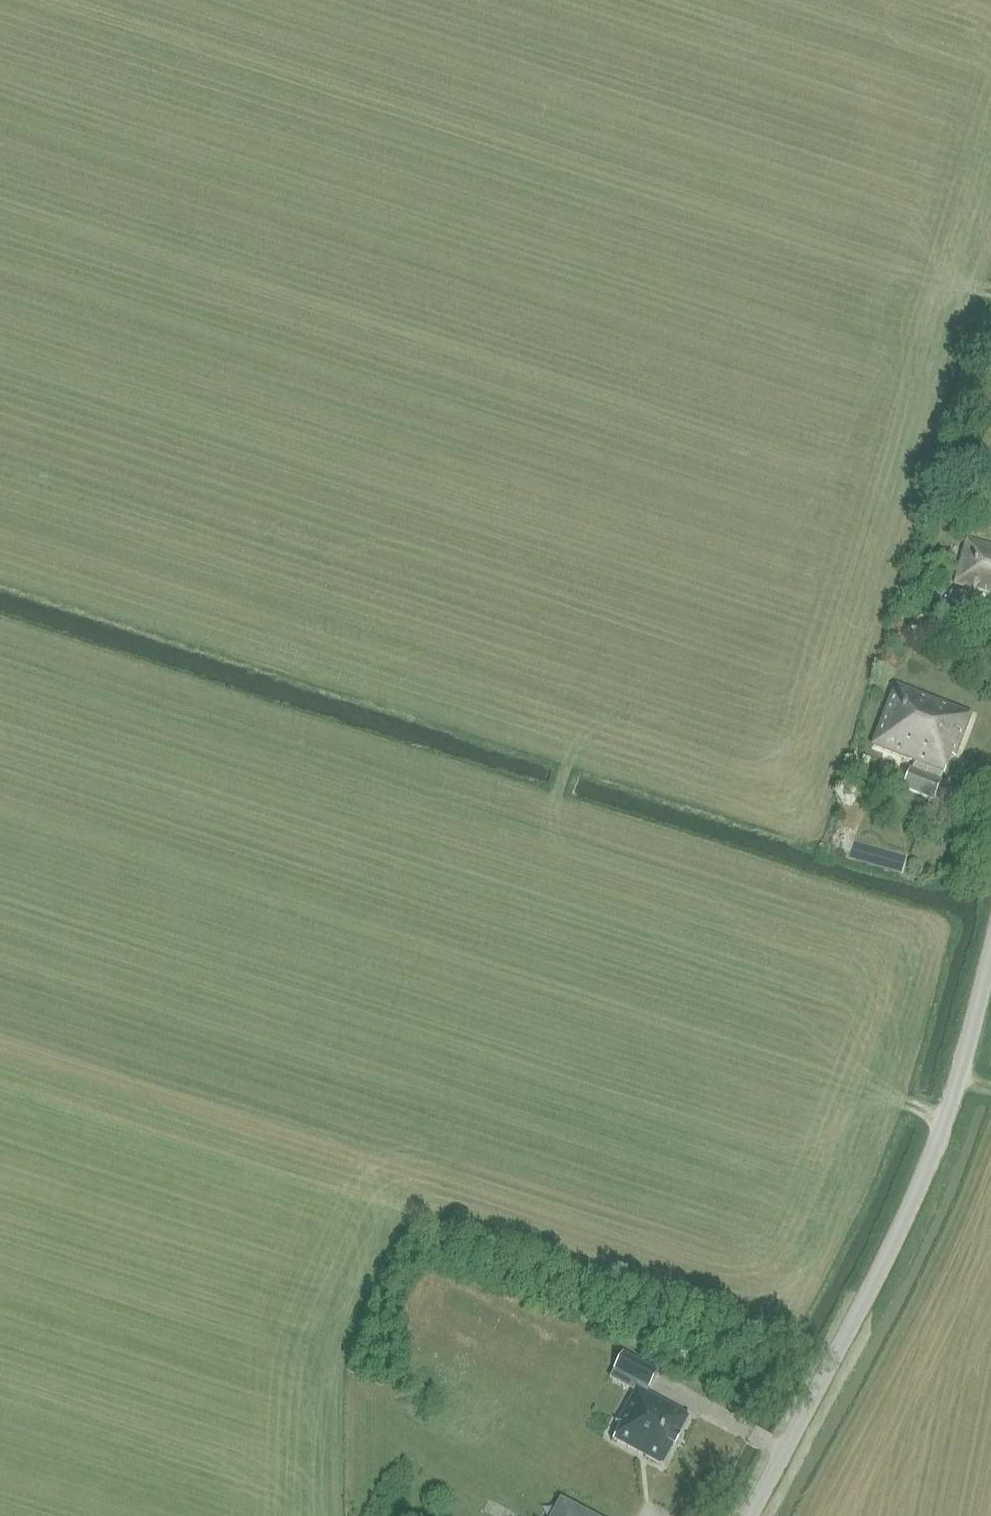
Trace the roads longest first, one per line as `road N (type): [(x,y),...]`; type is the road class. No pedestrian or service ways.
road 1 (unclassified): [(749,1515),(924,1181),(990,955)]

